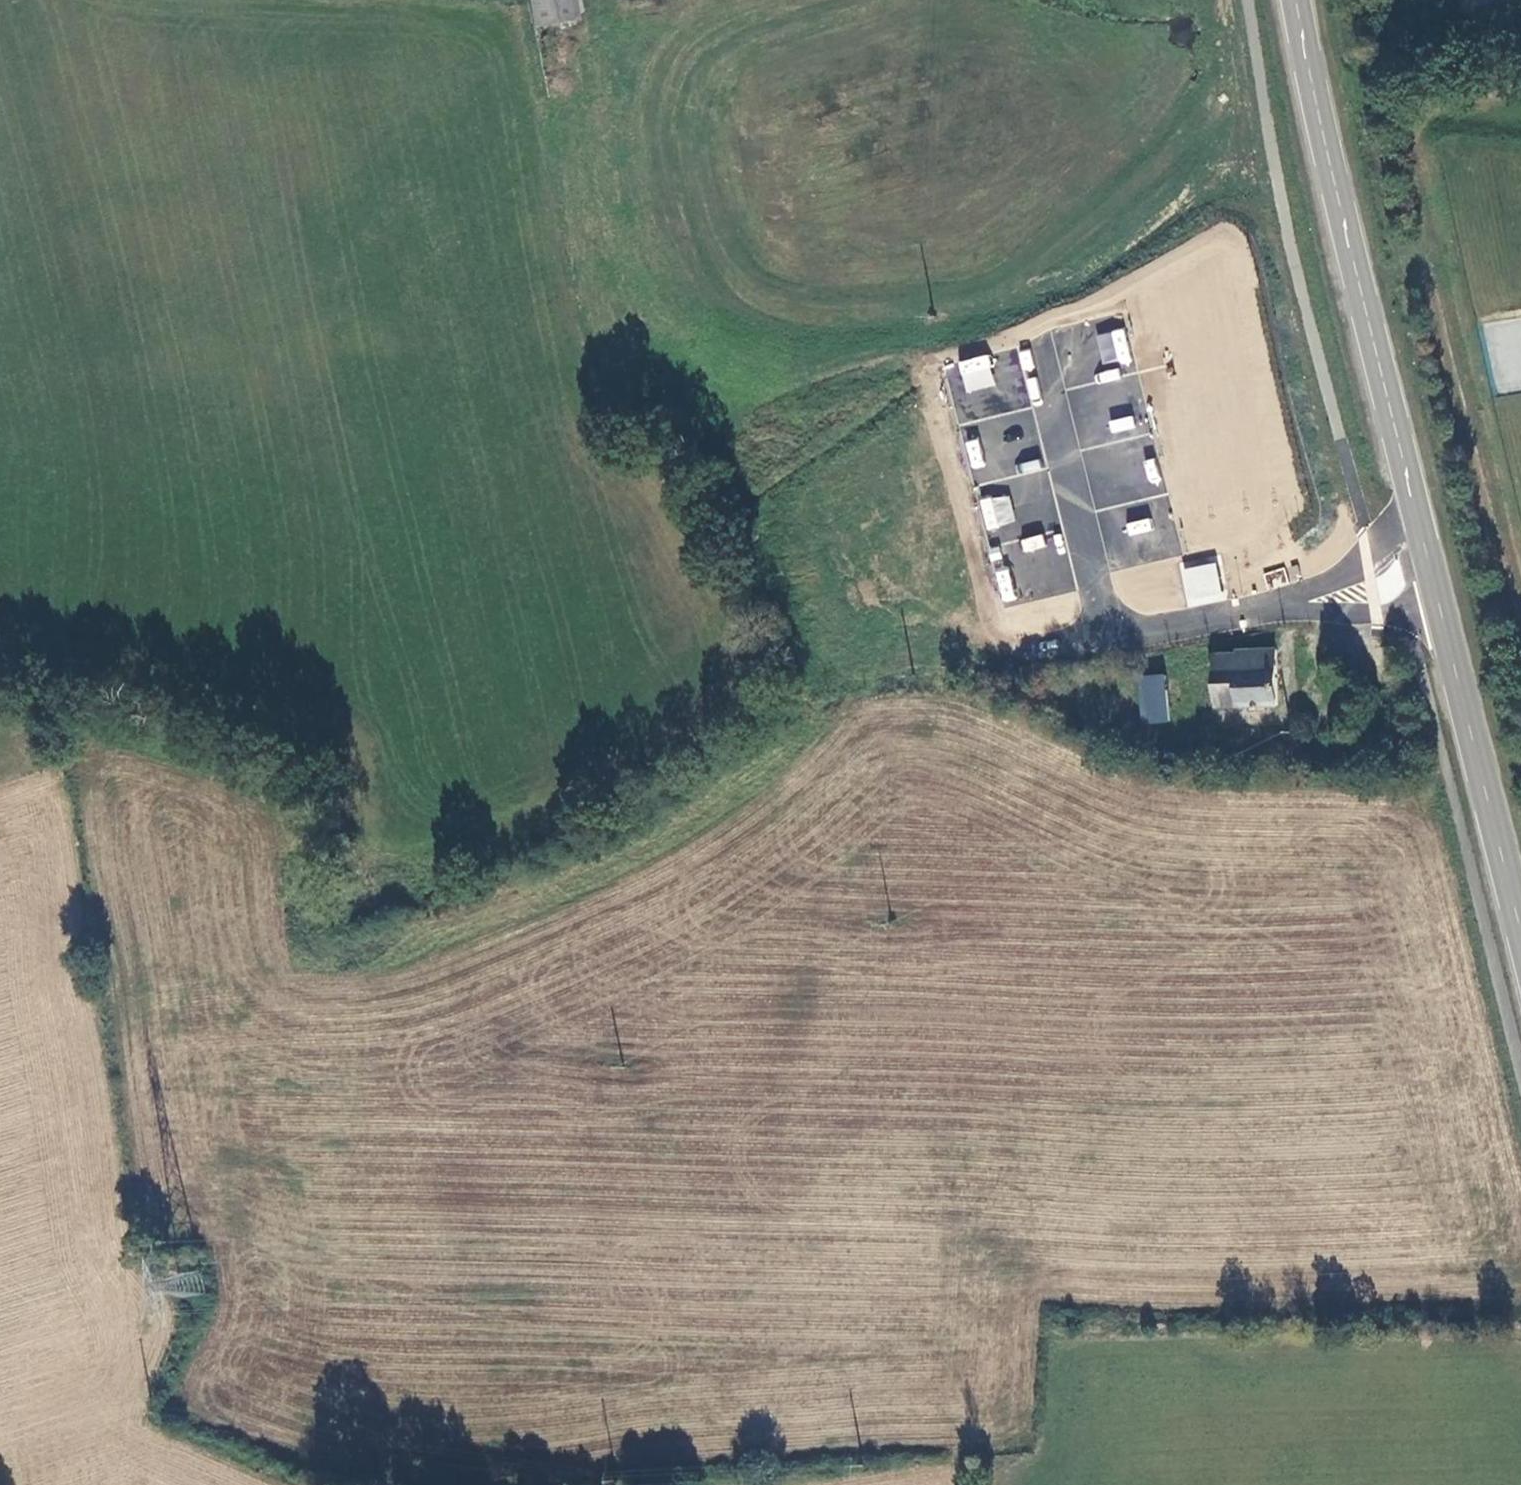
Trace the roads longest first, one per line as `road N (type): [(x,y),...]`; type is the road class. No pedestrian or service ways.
road 1 (primary): [(1297,0),(1520,934)]

